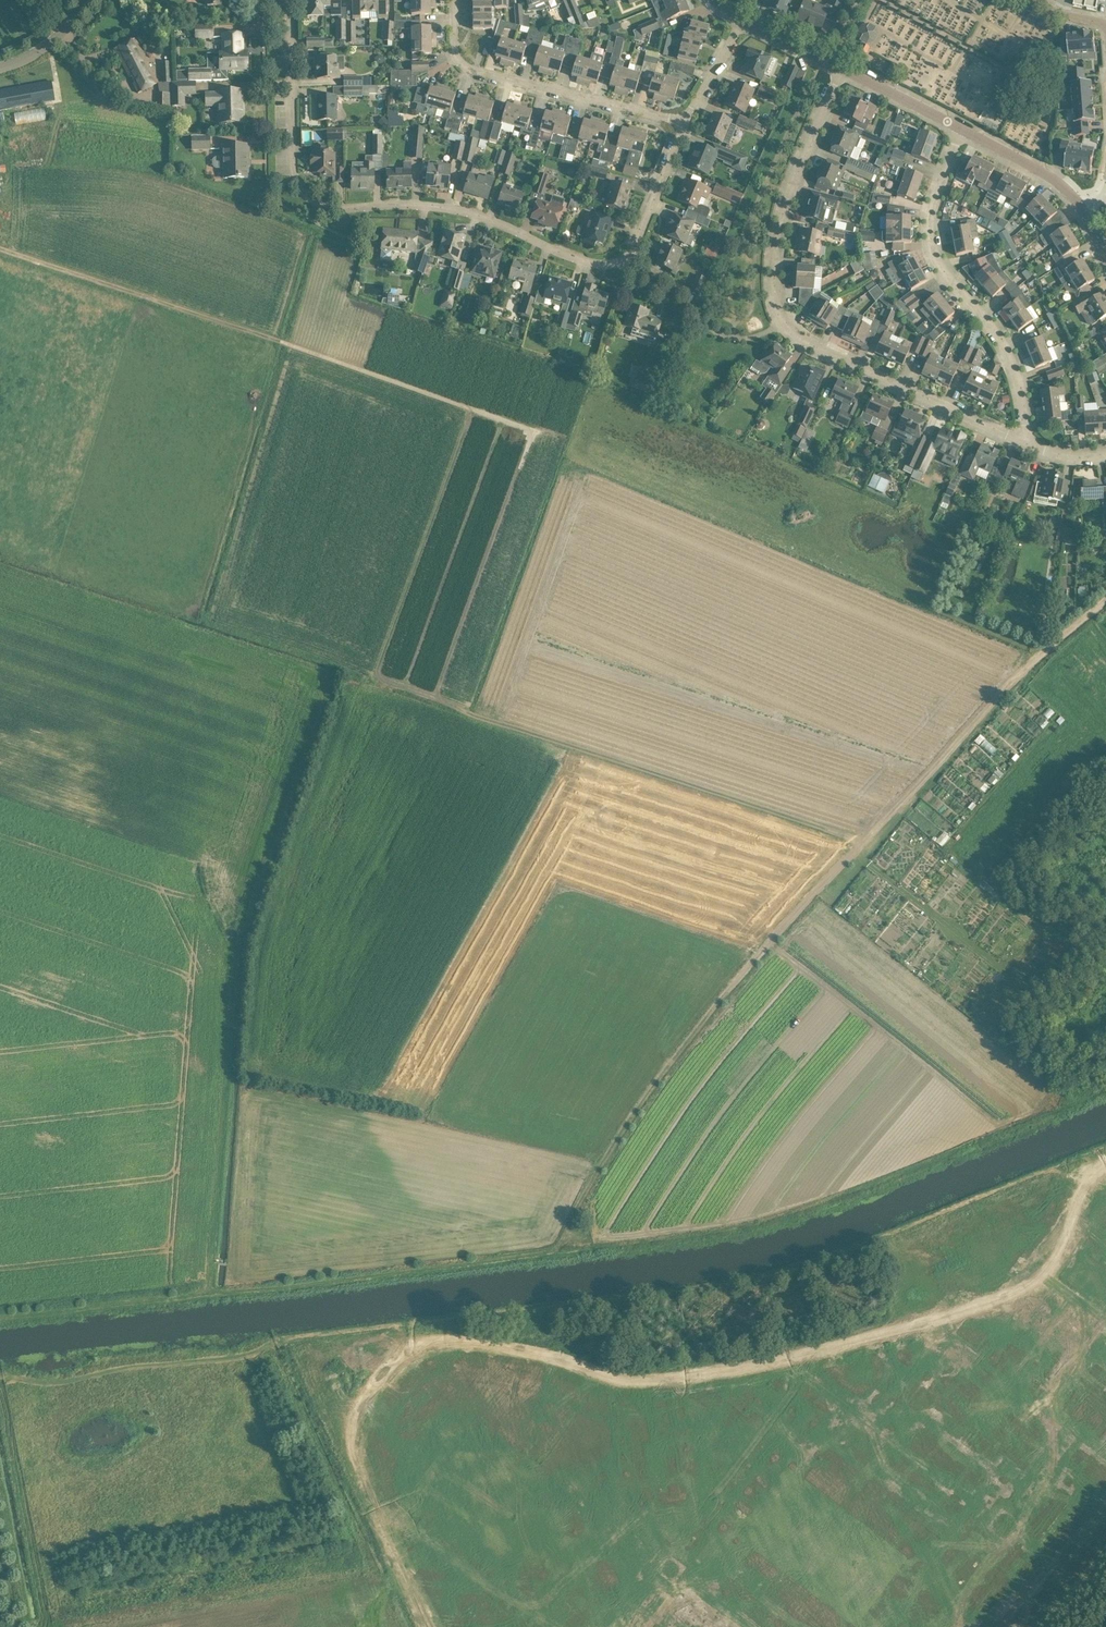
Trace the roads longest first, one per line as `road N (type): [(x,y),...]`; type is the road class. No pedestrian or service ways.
road 1 (track): [(1105,603),(1041,656),(772,942),(613,1152),(558,1253)]
road 2 (residential): [(841,70),(781,221),(773,287),(784,321),(811,344),(1024,443)]
road 3 (residential): [(614,261),(579,260),(486,215),(422,203),(311,201),(292,169),(294,0)]
road 4 (residential): [(1024,443),(1012,362),(997,332),(940,265),(933,237),(961,129)]
road 5 (residential): [(686,122),(465,65),(455,41),(454,0)]
road 6 (residential): [(614,261),(639,241),(686,122)]
road 7 (residential): [(961,129),(1056,181),(1079,206)]
road 8 (residential): [(841,70),(961,129)]

